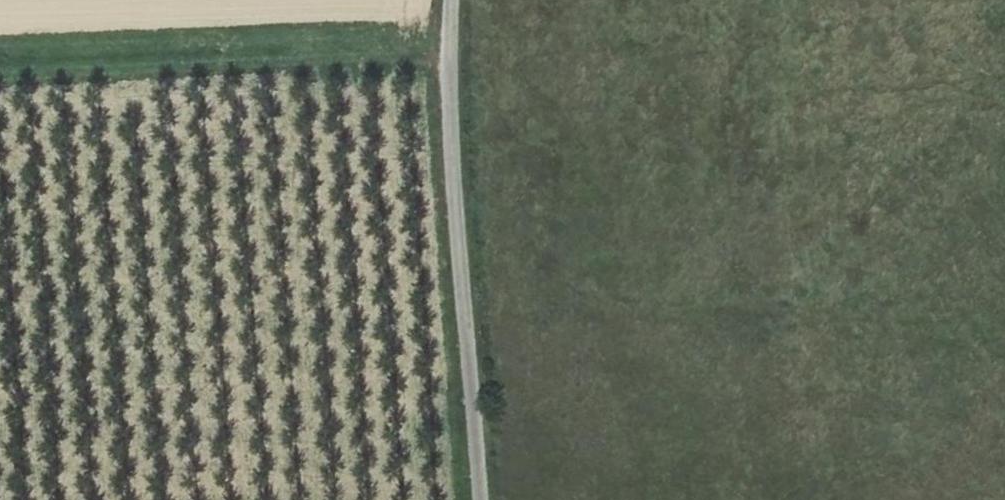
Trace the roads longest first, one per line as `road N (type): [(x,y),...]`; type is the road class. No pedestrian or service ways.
road 1 (unclassified): [(481,499),(452,176),(451,0)]

